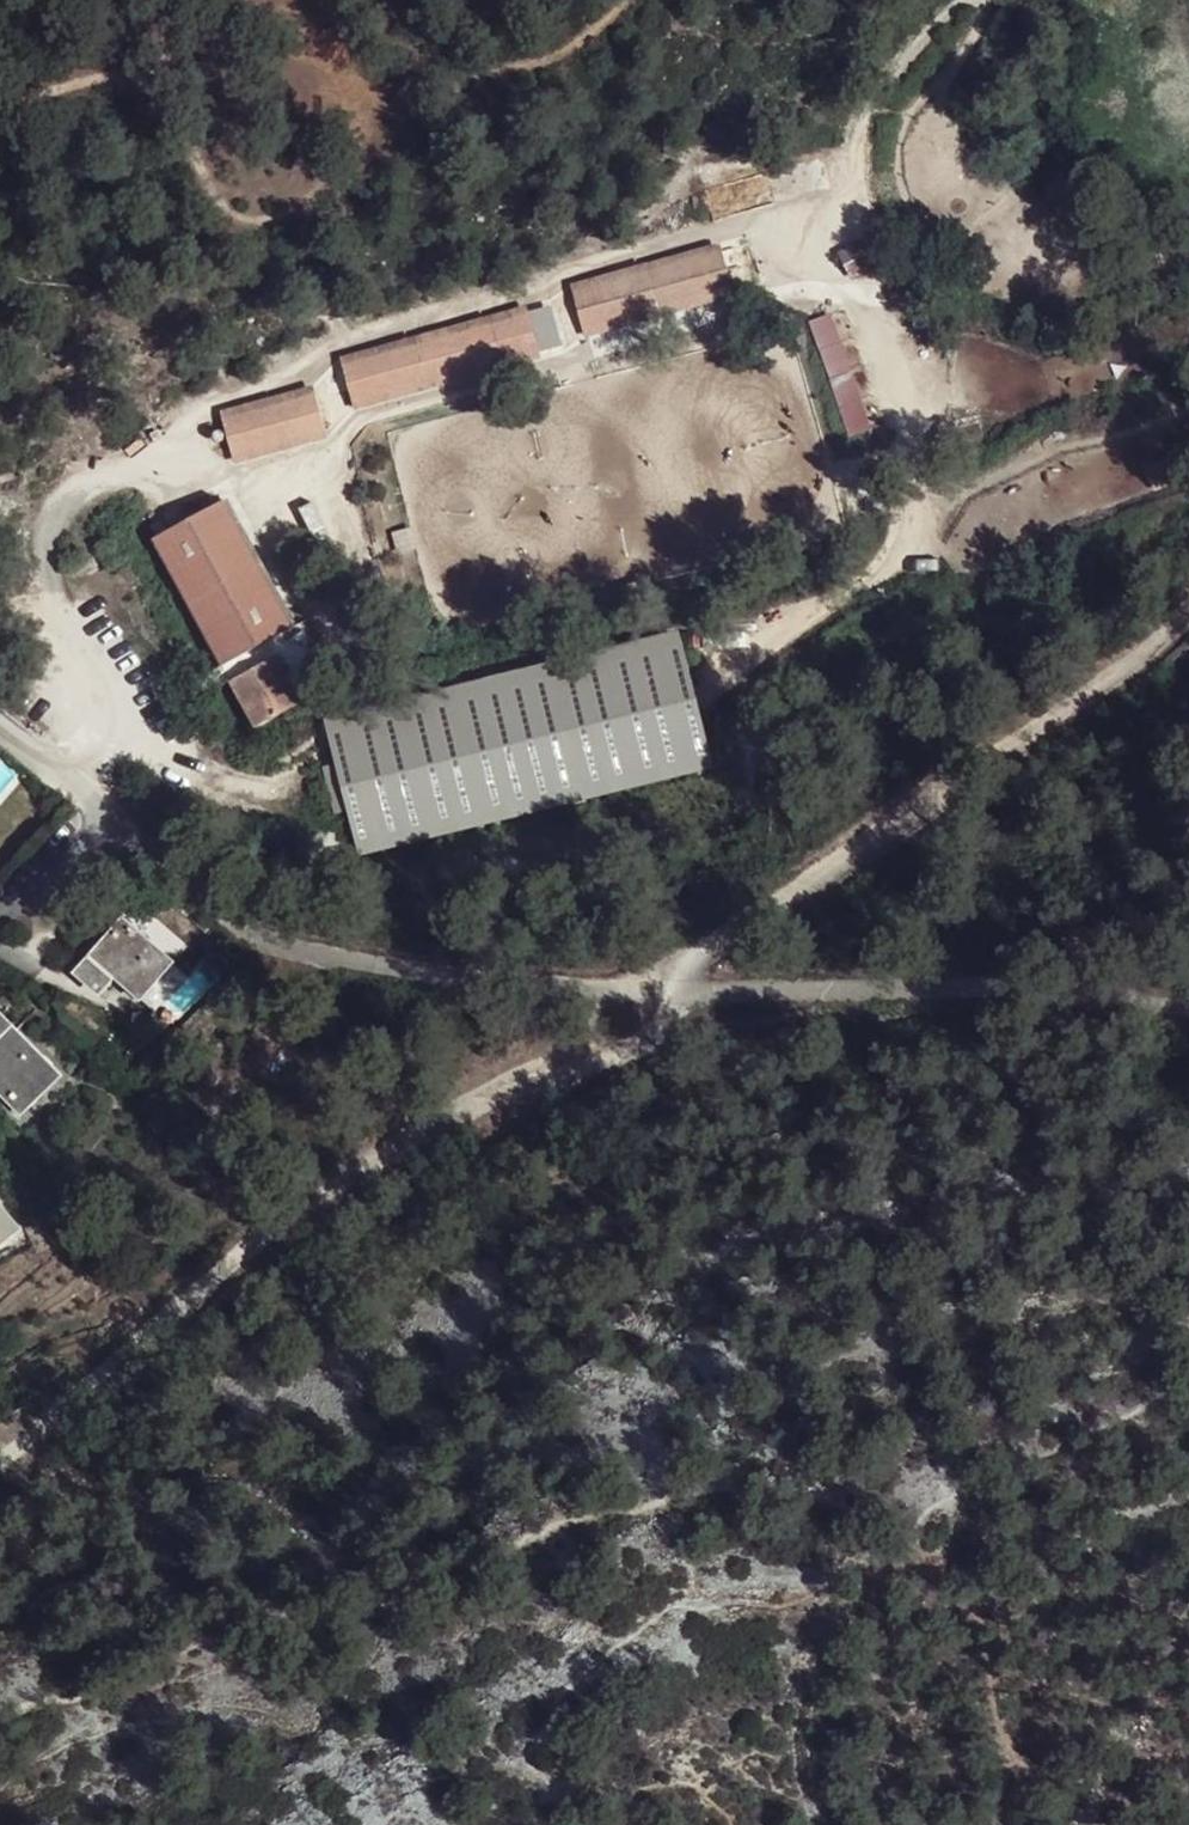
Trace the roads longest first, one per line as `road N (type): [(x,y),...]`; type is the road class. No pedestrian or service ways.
road 1 (track): [(0,1458),(152,1322),(325,1184),(499,1089),(607,1052),(658,1022),(679,985),(1049,989),(1188,1013)]
road 2 (track): [(815,247),(759,229),(711,228),(349,339),(218,400),(75,499),(52,533),(50,566),(85,708),(40,762)]
road 3 (residential): [(0,914),(105,837),(86,798),(0,729)]

